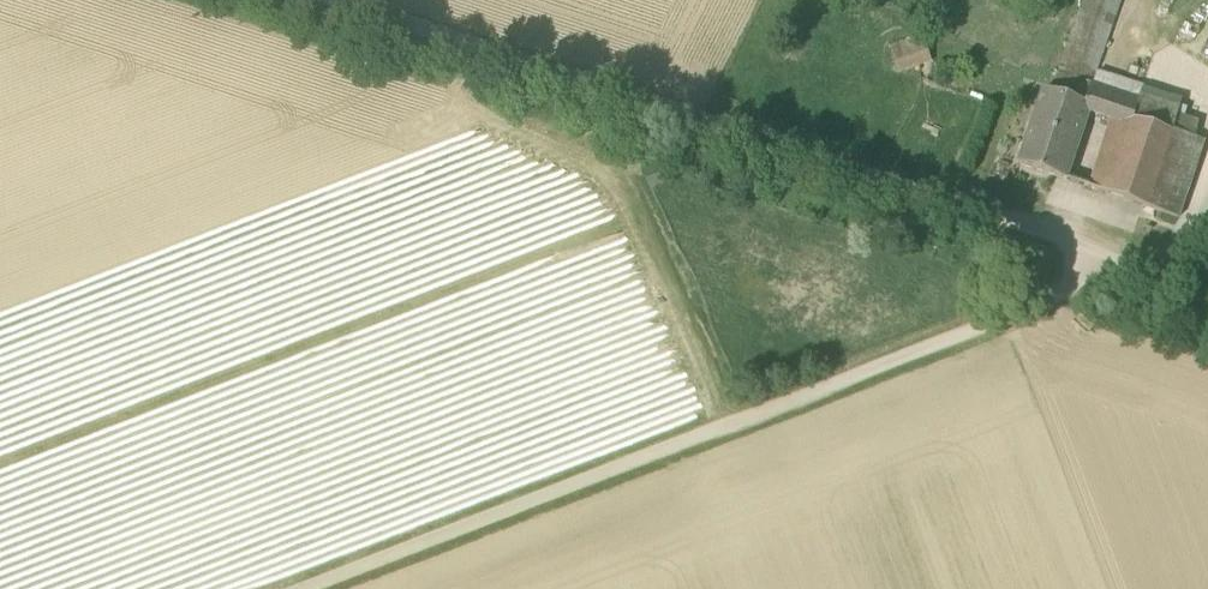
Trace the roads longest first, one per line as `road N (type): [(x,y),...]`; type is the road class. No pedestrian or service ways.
road 1 (track): [(1134,265),(297,588)]
road 2 (track): [(1134,265),(343,0)]

